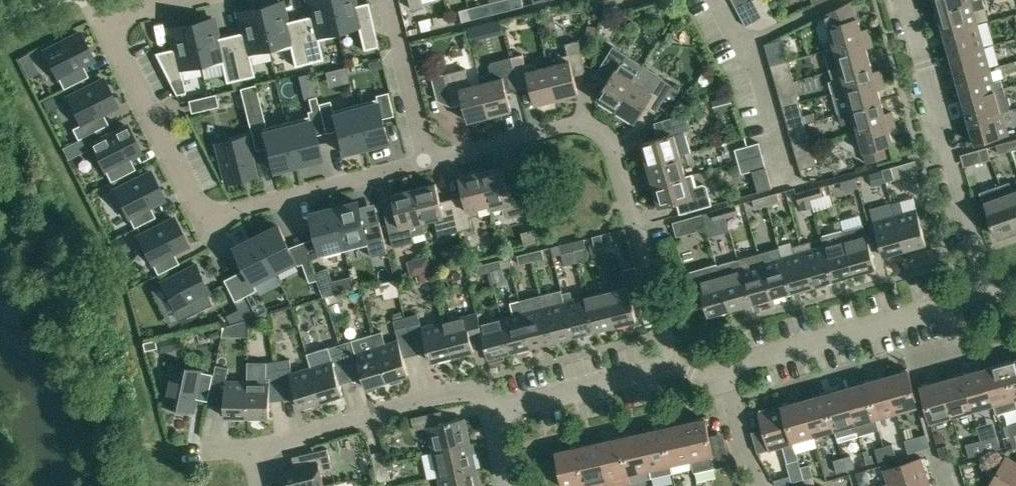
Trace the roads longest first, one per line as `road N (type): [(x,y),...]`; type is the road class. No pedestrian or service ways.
road 1 (residential): [(184,0),(107,25),(204,216),(428,160)]
road 2 (residential): [(673,365),(612,147),(599,129),(577,124),(428,160)]
road 3 (residential): [(990,294),(905,0)]
road 4 (residential): [(721,371),(990,294)]
road 5 (residential): [(251,448),(482,386),(488,411)]
road 6 (residential): [(488,411),(673,365)]
road 7 (residential): [(428,160),(388,0)]
road 8 (residential): [(784,182),(745,44)]
road 9 (residential): [(761,485),(744,456),(721,371)]

